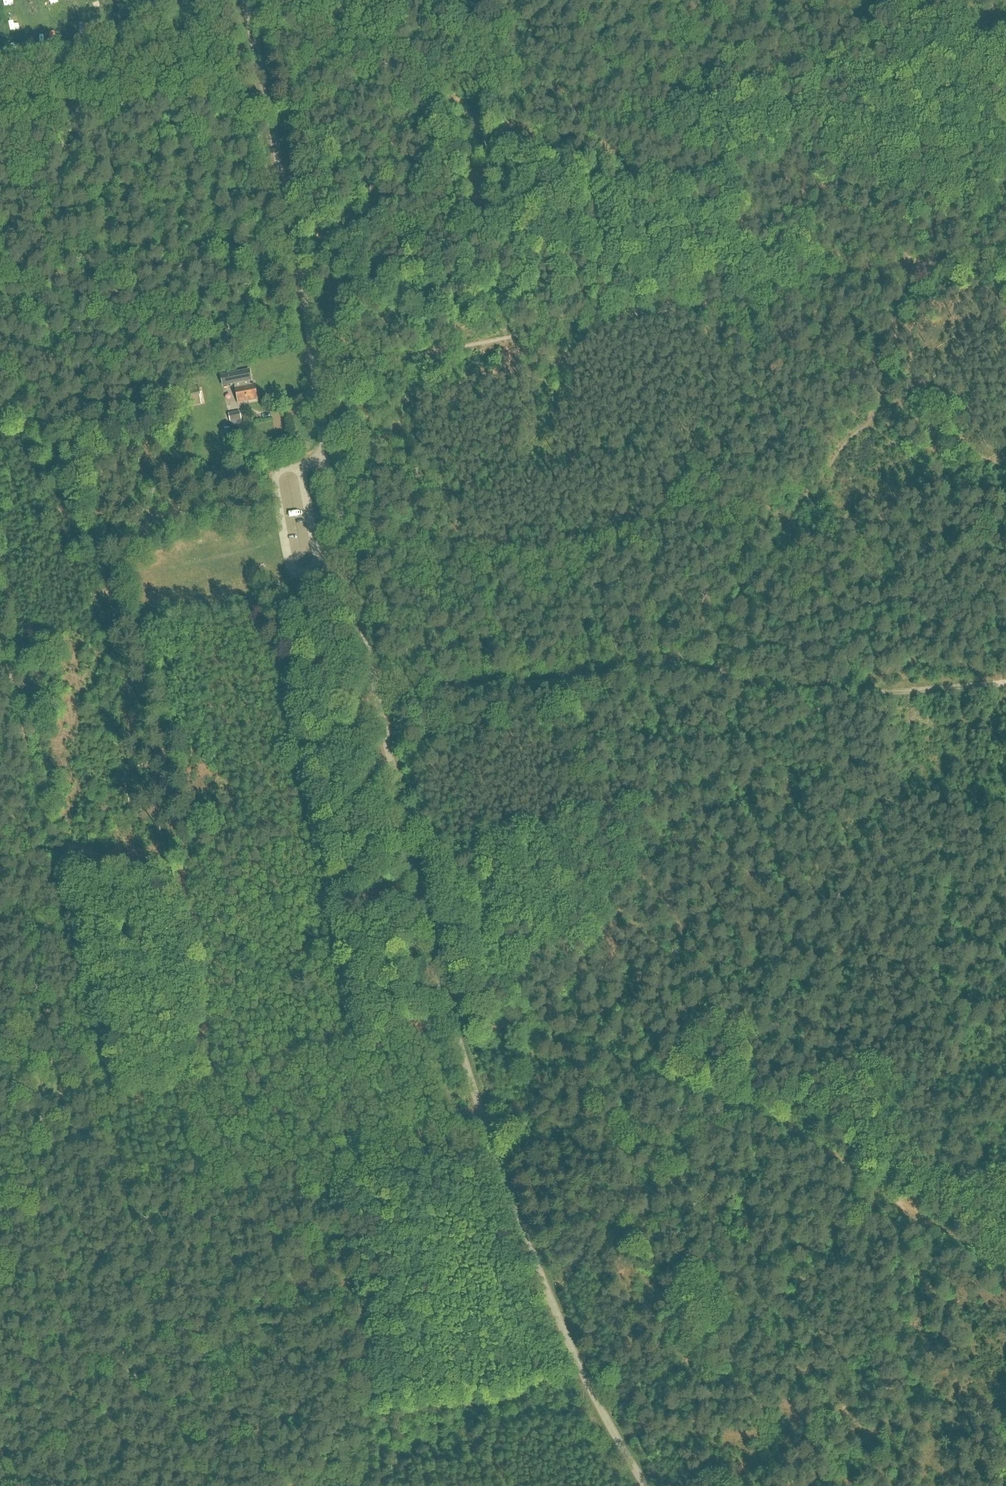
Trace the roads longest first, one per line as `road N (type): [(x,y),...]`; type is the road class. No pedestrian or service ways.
road 1 (unclassified): [(244,0),(300,275),(323,456),(451,1019),(571,1348),(644,1485)]
road 2 (track): [(963,257),(314,369)]
road 3 (track): [(210,1082),(472,1018),(699,1083),(780,1123)]
road 4 (track): [(0,633),(113,1109)]
road 5 (track): [(757,685),(774,714),(888,829),(1005,964)]
road 6 (track): [(1005,682),(899,691),(757,685)]
road 7 (track): [(716,675),(660,662),(546,682)]
road 8 (track): [(865,428),(885,390),(918,266)]
road 9 (track): [(546,682),(375,686)]
road 10 (track): [(780,1123),(912,1210)]
road 11 (track): [(75,1124),(10,1194),(0,1242)]

